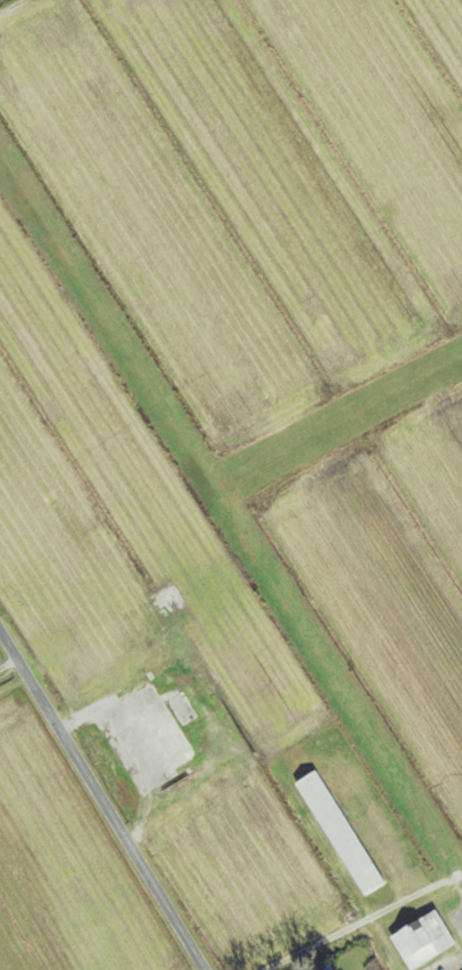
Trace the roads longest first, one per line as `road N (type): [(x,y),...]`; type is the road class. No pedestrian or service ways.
road 1 (residential): [(208,969),(0,629)]

